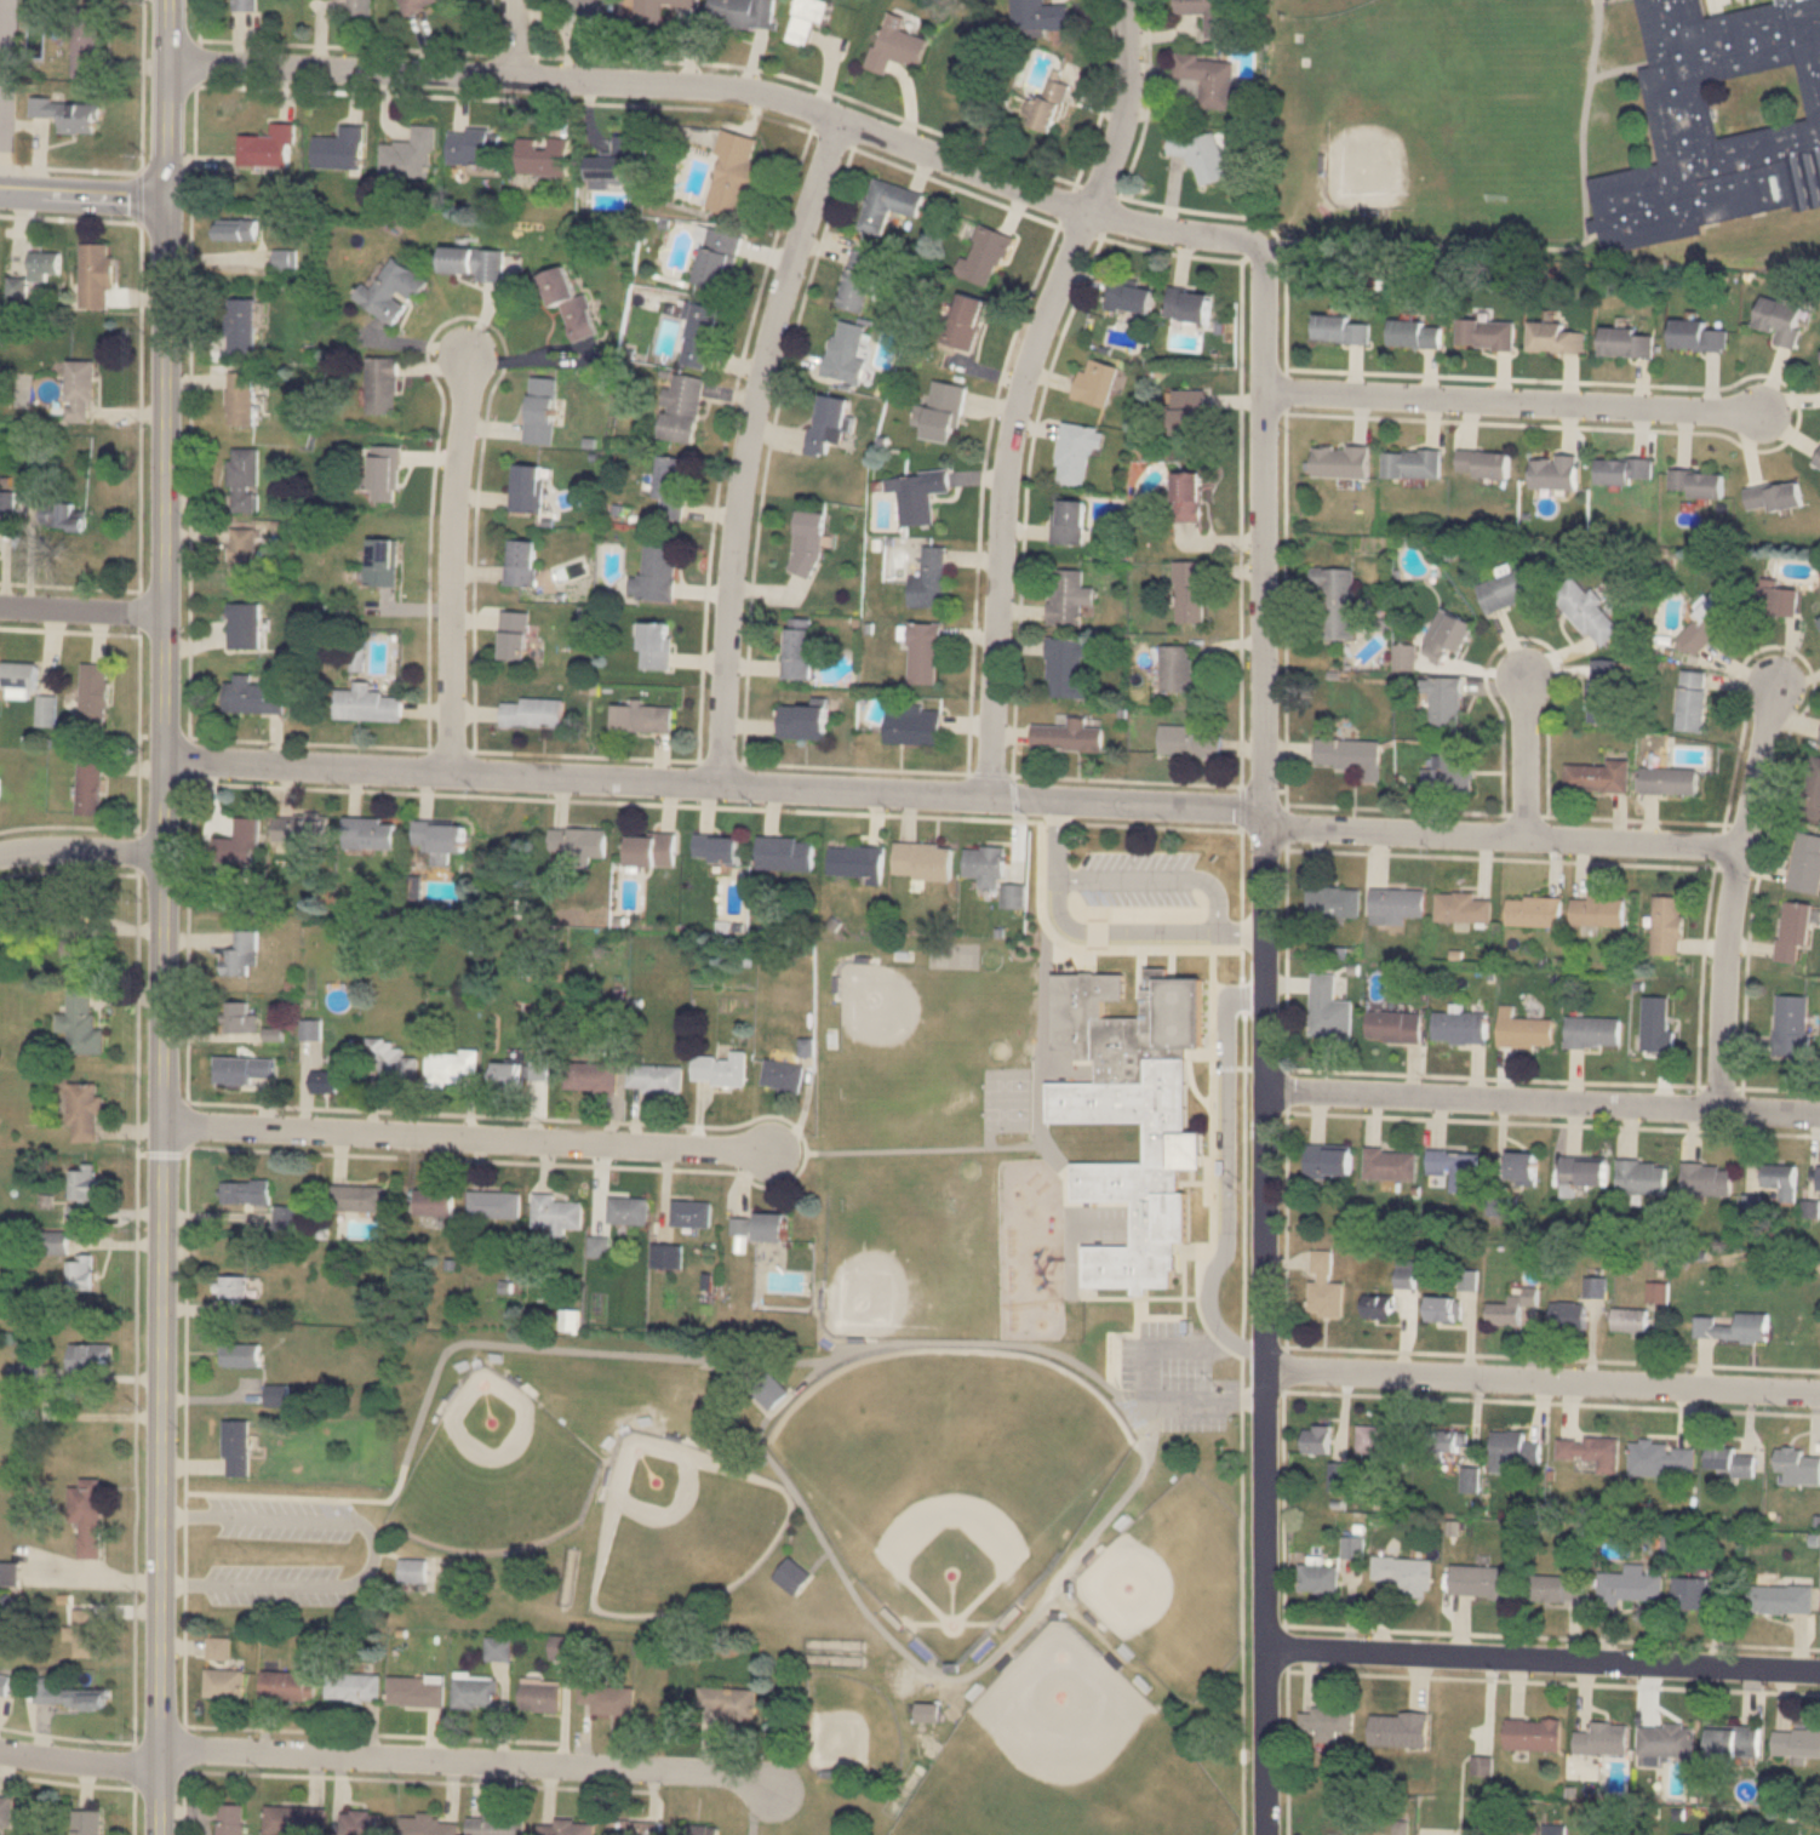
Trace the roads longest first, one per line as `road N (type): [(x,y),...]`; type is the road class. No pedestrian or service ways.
road 1 (tertiary): [(171,199),(164,1834)]
road 2 (residential): [(1253,251),(1265,279),(1268,1834)]
road 3 (residential): [(1741,851),(1290,828),(1225,806),(166,760)]
road 4 (residential): [(1253,251),(1238,240),(1088,212),(784,96),(170,64)]
road 5 (residential): [(995,799),(1002,491),(1030,356),(1124,110),(1126,0)]
road 6 (residential): [(839,119),(763,355),(742,467),(723,785)]
road 7 (residential): [(164,1747),(739,1776),(774,1789)]
road 8 (residential): [(769,1149),(168,1122)]
road 9 (residential): [(1819,1113),(1267,1088)]
road 10 (residential): [(1819,1669),(1267,1648)]
road 11 (residential): [(1819,1392),(1269,1368)]
road 12 (residential): [(1265,388),(1764,413)]
road 13 (residential): [(1778,686),(1727,954),(1722,1110)]
road 14 (residential): [(469,343),(453,556),(453,771)]
road 15 (tertiary): [(170,0),(171,199)]
road 16 (residential): [(171,199),(0,189)]
road 17 (residential): [(0,855),(65,850),(167,857)]
road 18 (residential): [(165,1768),(0,1751)]
road 19 (residential): [(0,606),(164,614)]
road 20 (residential): [(1526,680),(1526,836)]

